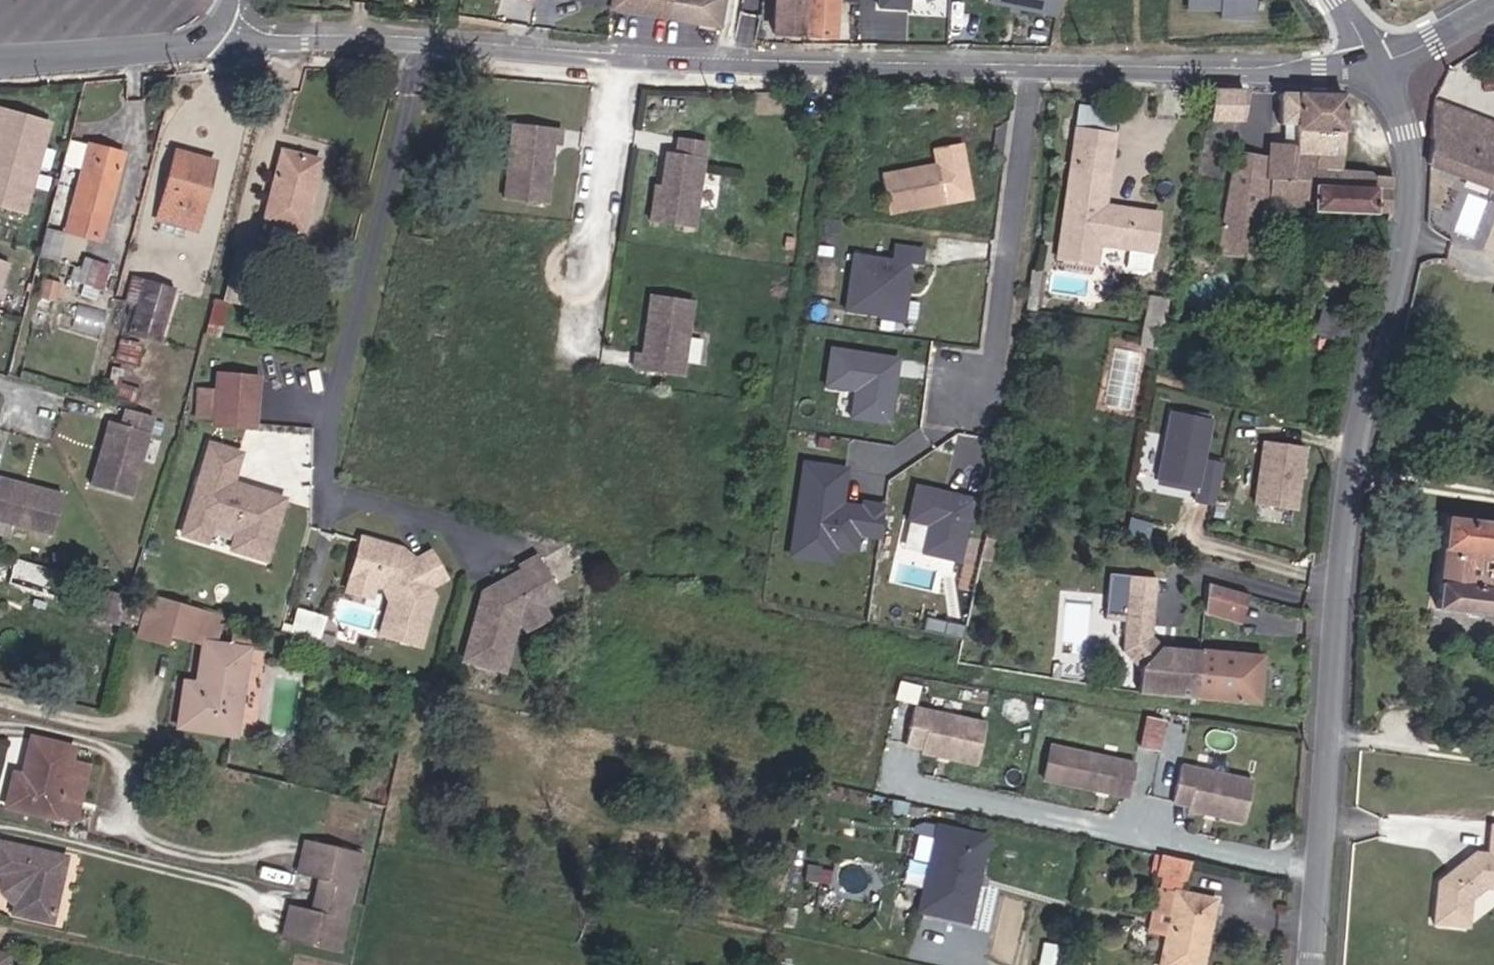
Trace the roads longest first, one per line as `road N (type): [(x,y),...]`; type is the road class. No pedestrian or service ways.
road 1 (unclassified): [(1376,61),(1402,121),(1411,178),(1402,268),(1360,417),(1310,964)]
road 2 (residential): [(1030,64),(624,55),(363,35),(218,45)]
road 3 (residential): [(1376,61),(1030,64)]
road 4 (residential): [(1030,64),(983,401)]
road 5 (residential): [(218,45),(0,58)]
road 6 (residential): [(1493,7),(1435,42),(1376,61)]

